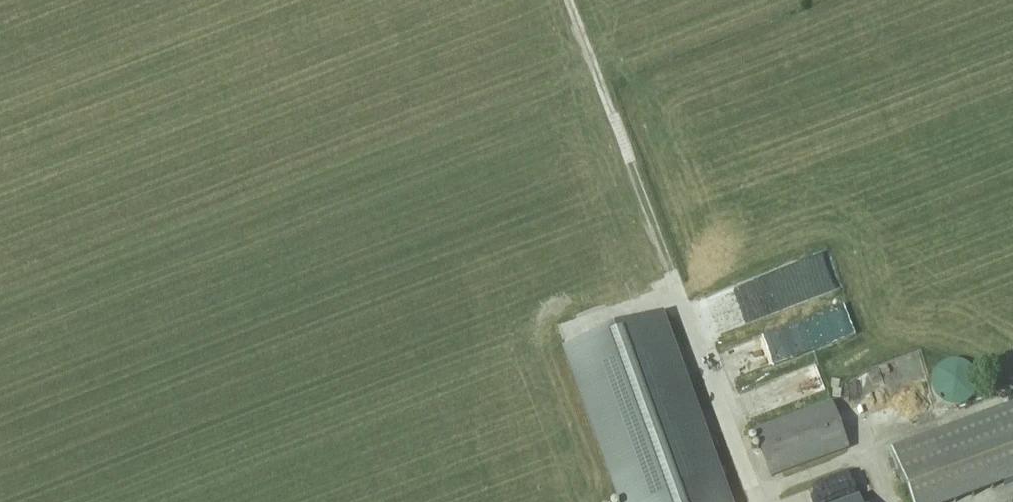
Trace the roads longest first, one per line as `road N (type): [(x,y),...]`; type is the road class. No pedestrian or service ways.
road 1 (track): [(710,367),(569,0)]

